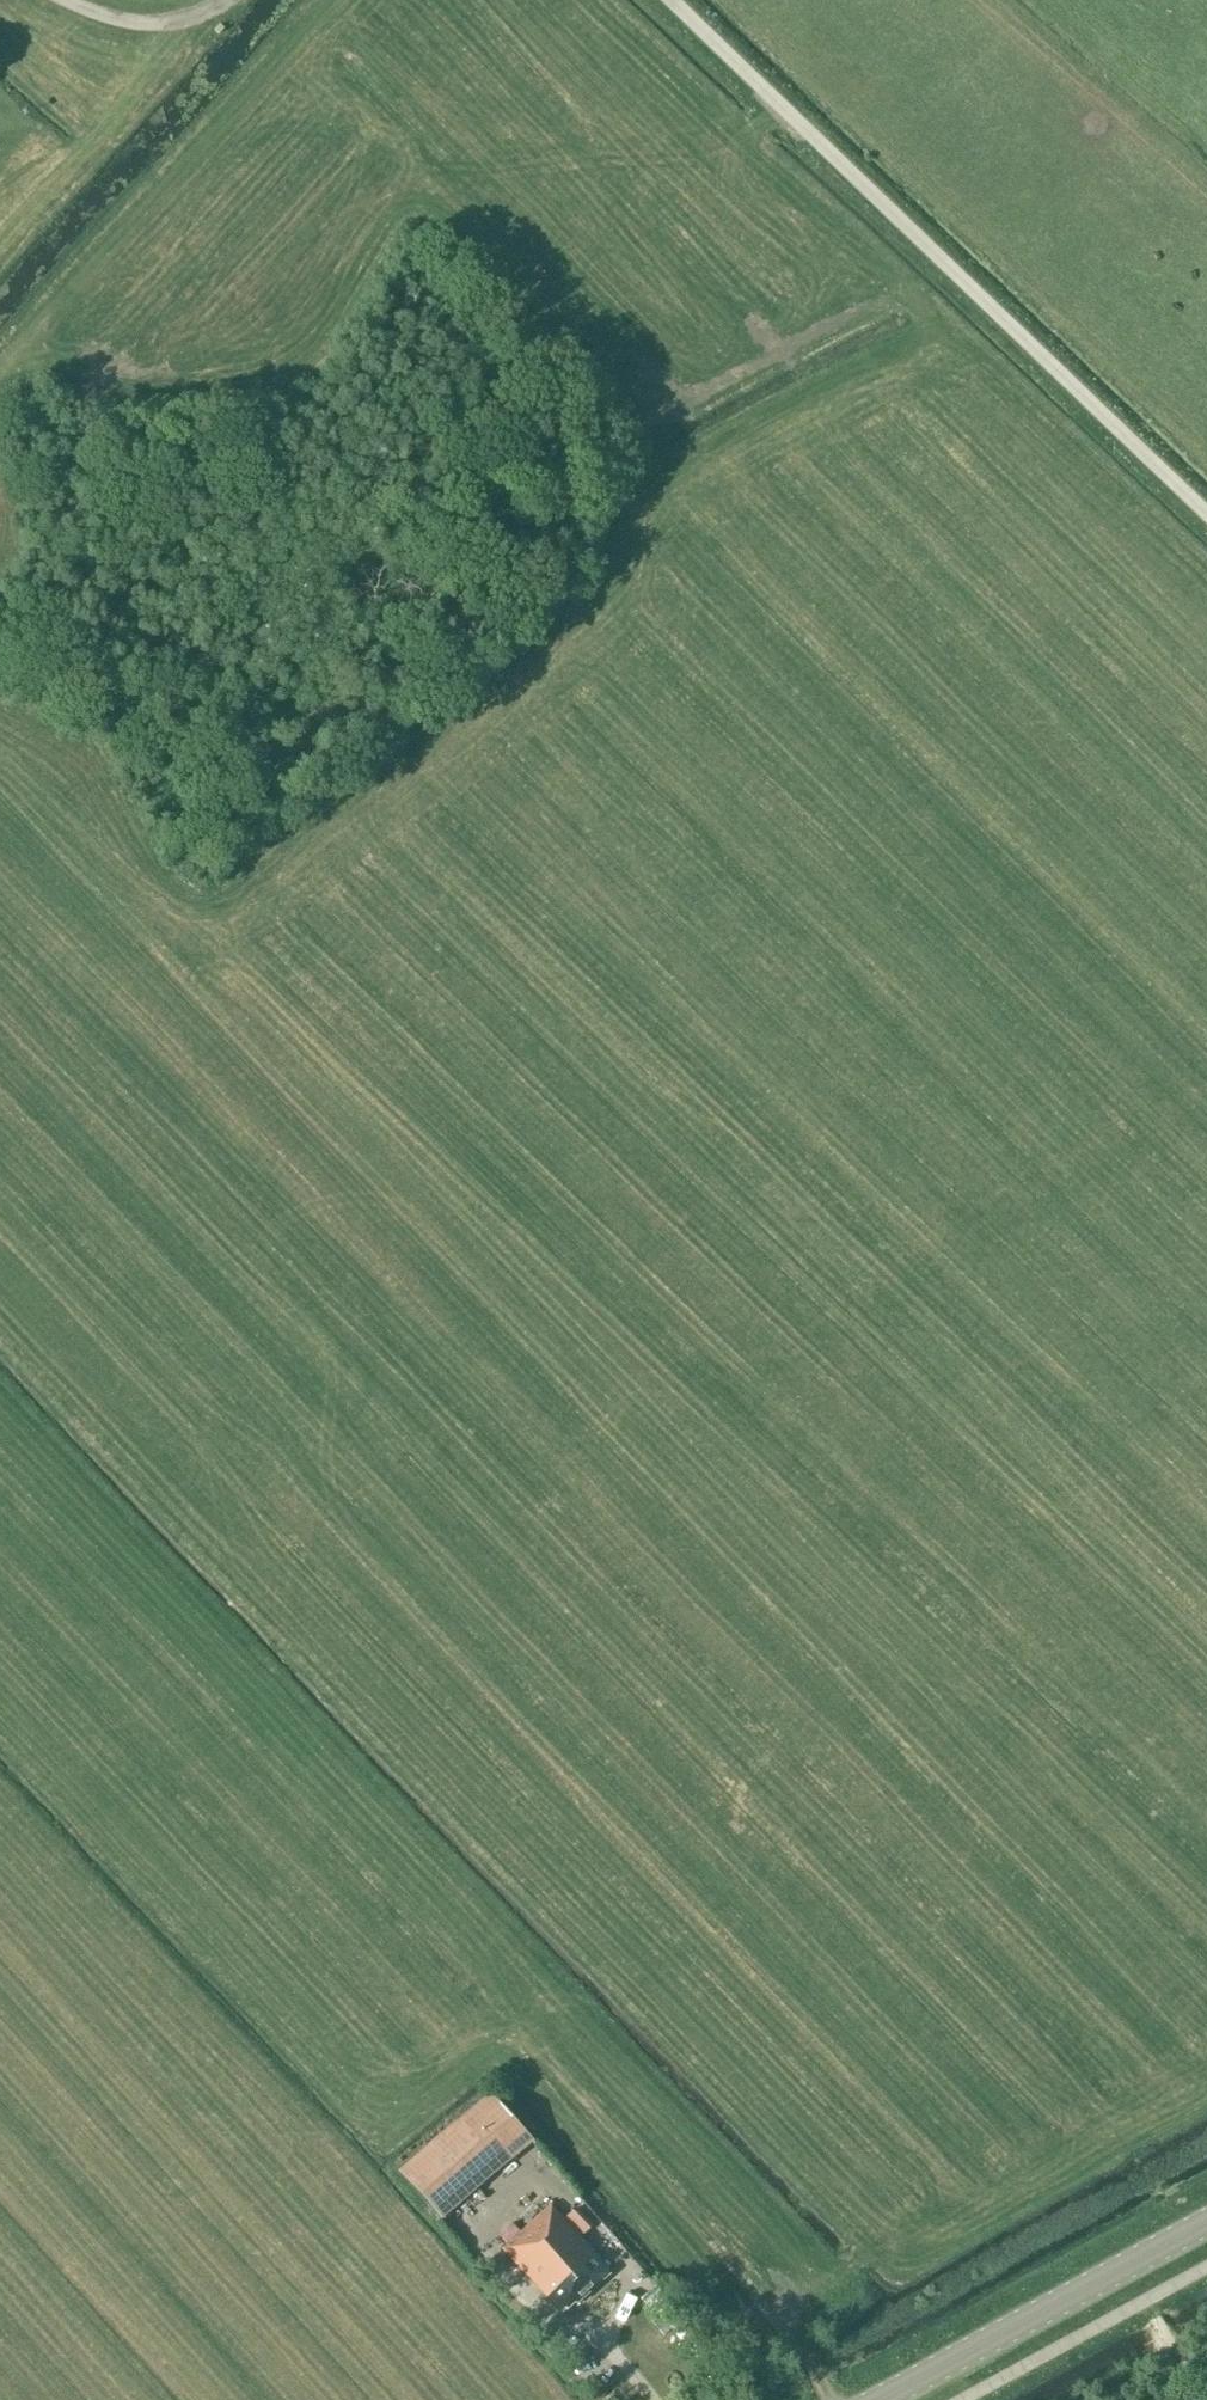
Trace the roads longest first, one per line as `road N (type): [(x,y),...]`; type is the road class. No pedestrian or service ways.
road 1 (unclassified): [(1206,514),(673,0)]
road 2 (tertiary): [(882,2399),(1206,2223)]
road 3 (unclassified): [(68,0),(140,24),(182,24),(227,0)]

